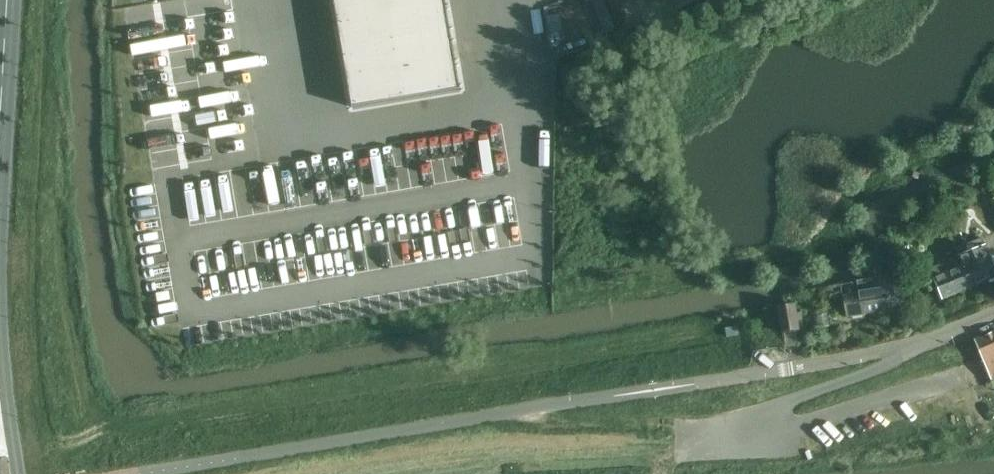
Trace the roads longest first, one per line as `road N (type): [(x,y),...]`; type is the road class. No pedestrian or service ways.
road 1 (unclassified): [(654,390),(905,347),(993,320)]
road 2 (track): [(686,439),(671,425),(511,412)]
road 3 (tertiary): [(0,133),(7,0)]

